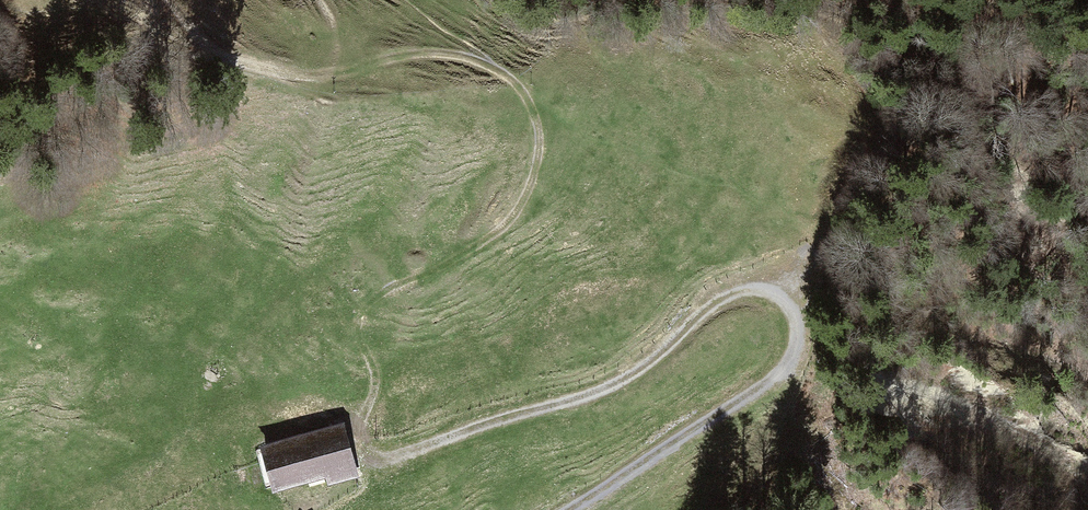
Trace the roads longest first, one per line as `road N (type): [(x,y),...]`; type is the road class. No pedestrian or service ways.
road 1 (track): [(812,300),(795,284),(765,292),(605,388),(365,461)]
road 2 (track): [(534,114),(527,185),(364,305),(373,384),(365,461)]
road 3 (track): [(584,509),(754,406),(803,345),(812,300)]
road 4 (track): [(332,80),(422,54),(498,70),(534,114)]
road 5 (track): [(171,0),(194,42),(332,80)]

